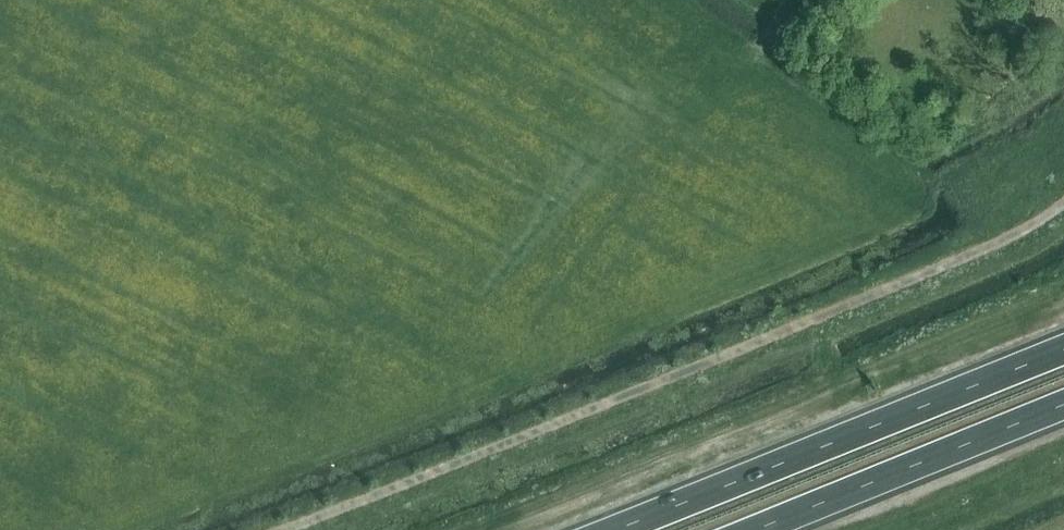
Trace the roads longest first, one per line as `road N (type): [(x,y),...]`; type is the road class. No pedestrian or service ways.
road 1 (trunk): [(1063,351),(616,529)]
road 2 (trunk): [(757,529),(1063,406)]

